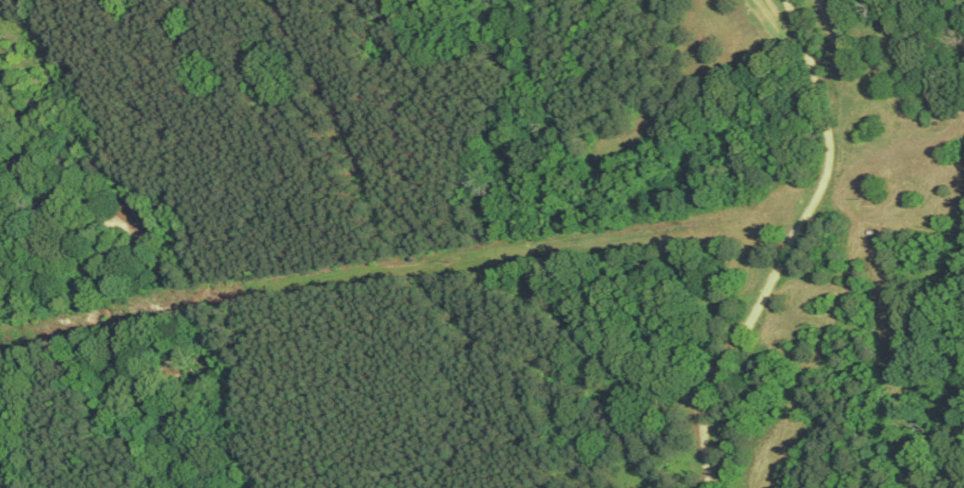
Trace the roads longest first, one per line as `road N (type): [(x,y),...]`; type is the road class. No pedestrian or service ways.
road 1 (residential): [(713,487),(705,424),(790,281),(814,181),(787,17)]

